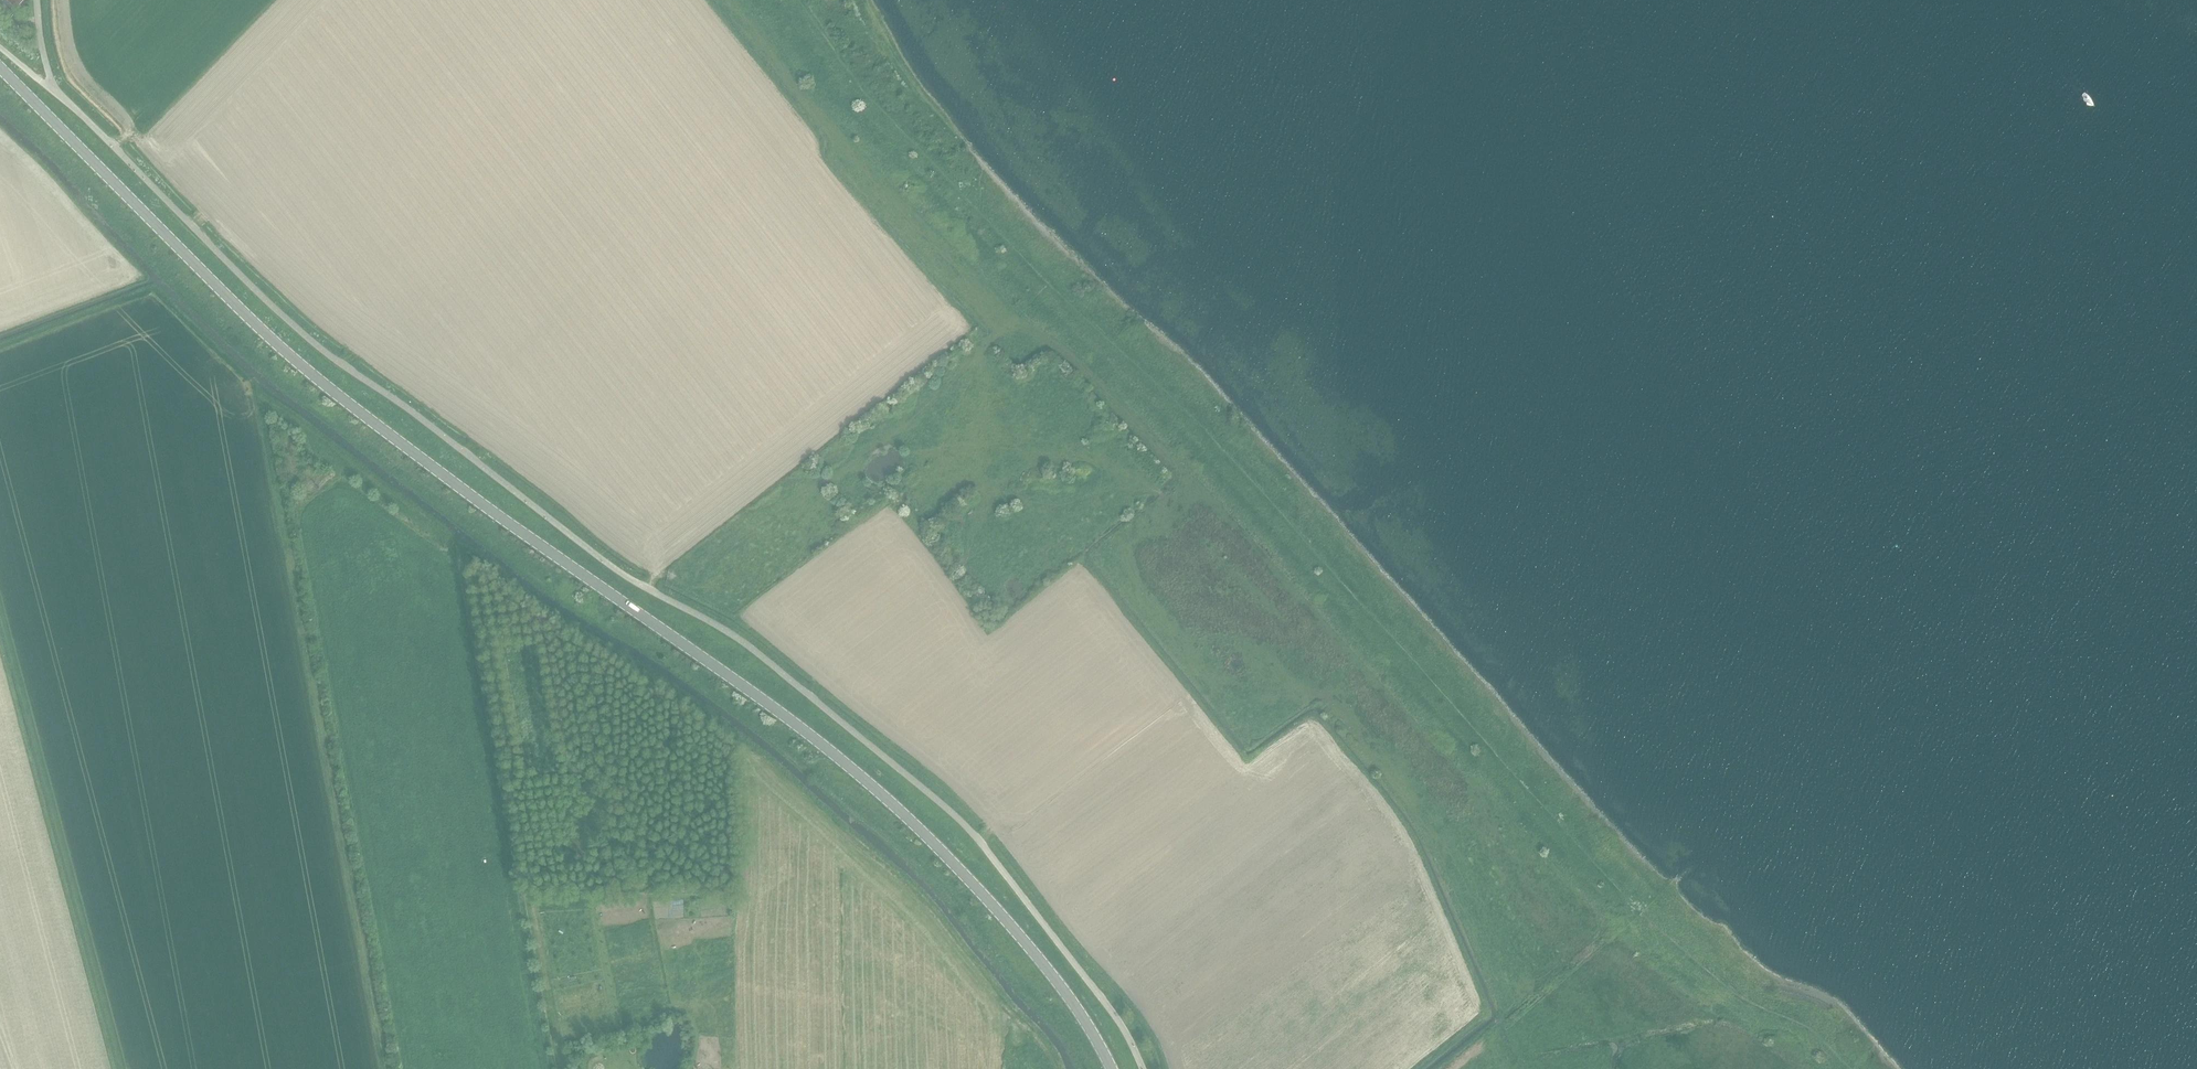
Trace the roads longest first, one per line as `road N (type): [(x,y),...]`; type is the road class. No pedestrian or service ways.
road 1 (secondary): [(1111,1068),(1062,987),(987,893),(909,815),(384,431),(268,336),(0,66)]

